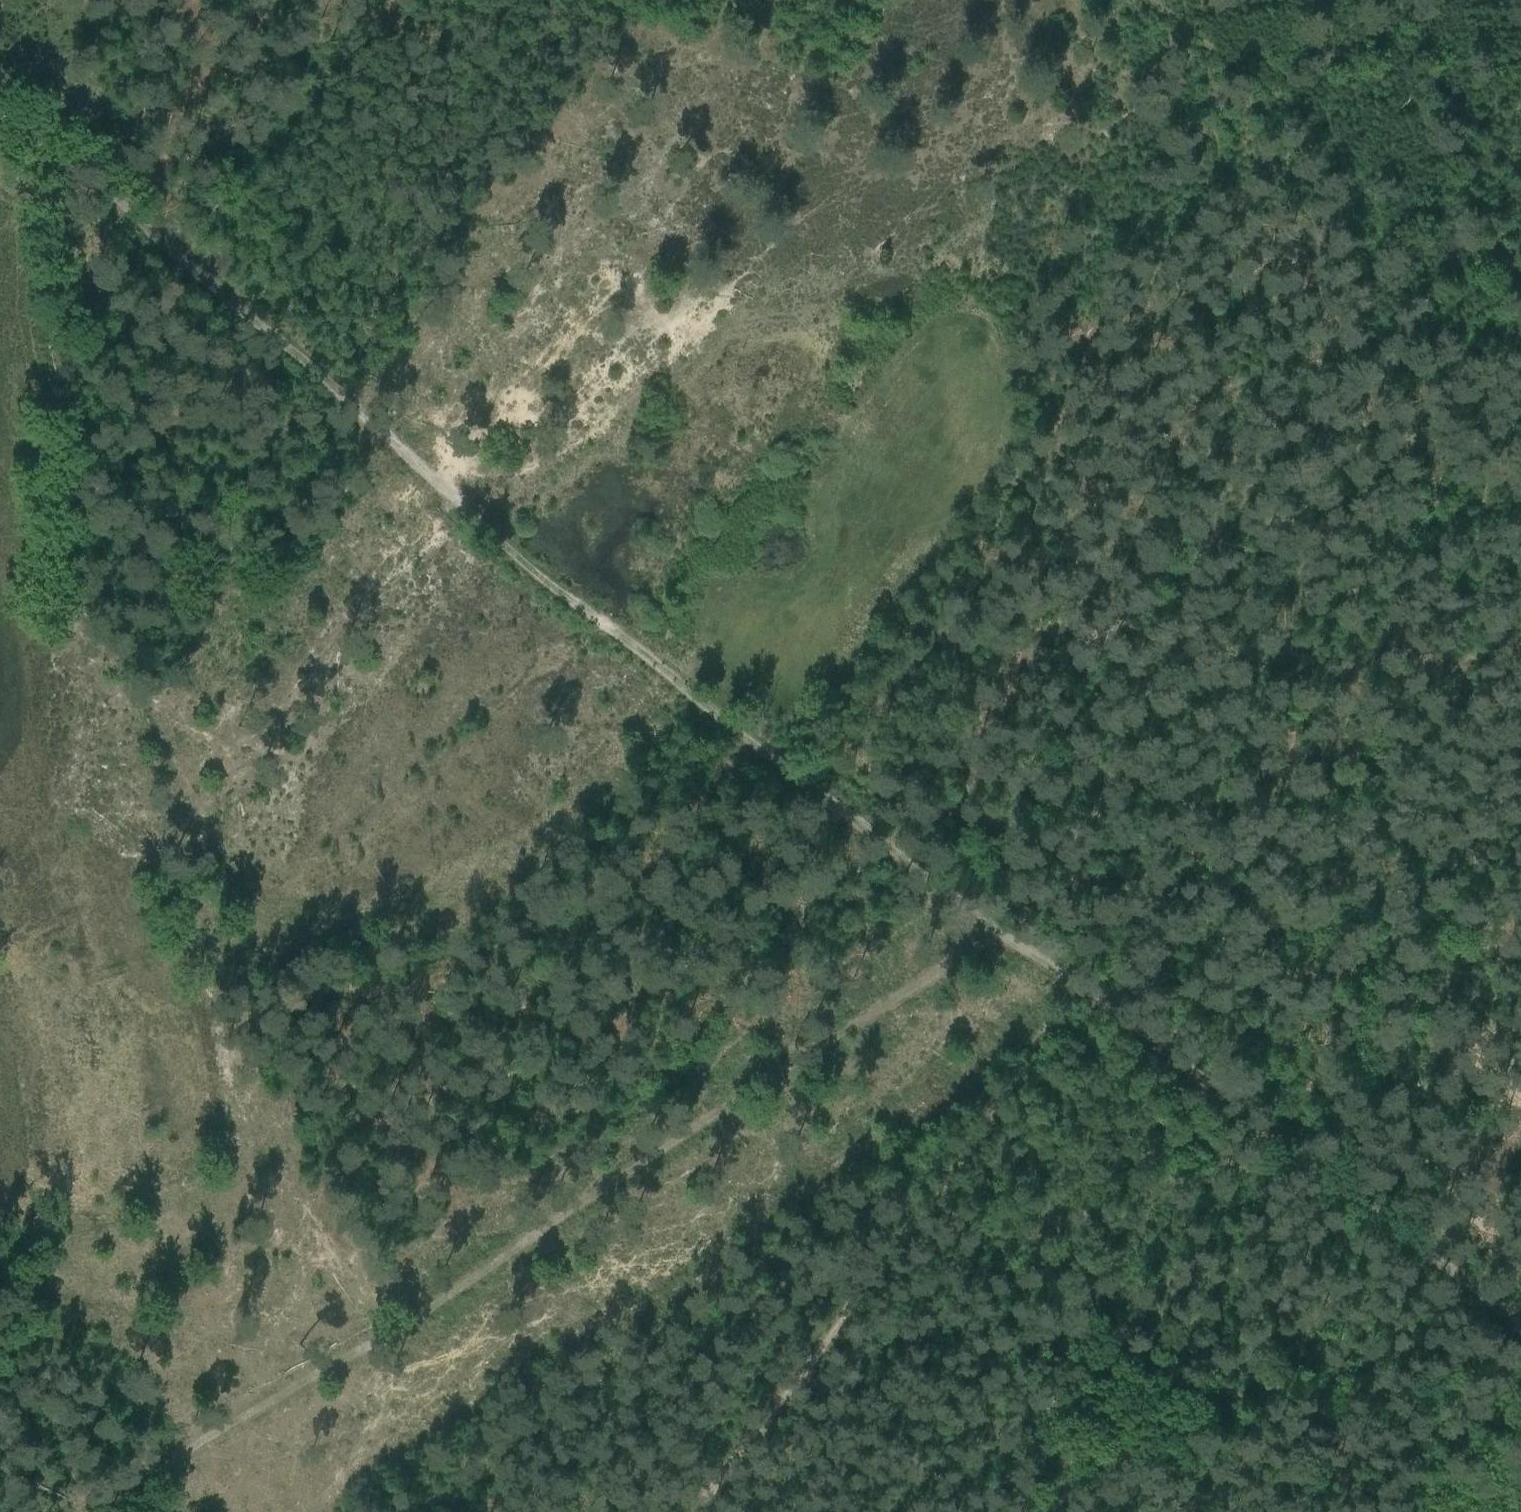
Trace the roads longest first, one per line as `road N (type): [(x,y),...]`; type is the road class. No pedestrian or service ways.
road 1 (track): [(1078,991),(464,511),(69,175),(0,130)]
road 2 (track): [(997,930),(79,1511)]
road 3 (track): [(1520,1332),(1433,1256),(1078,991)]

